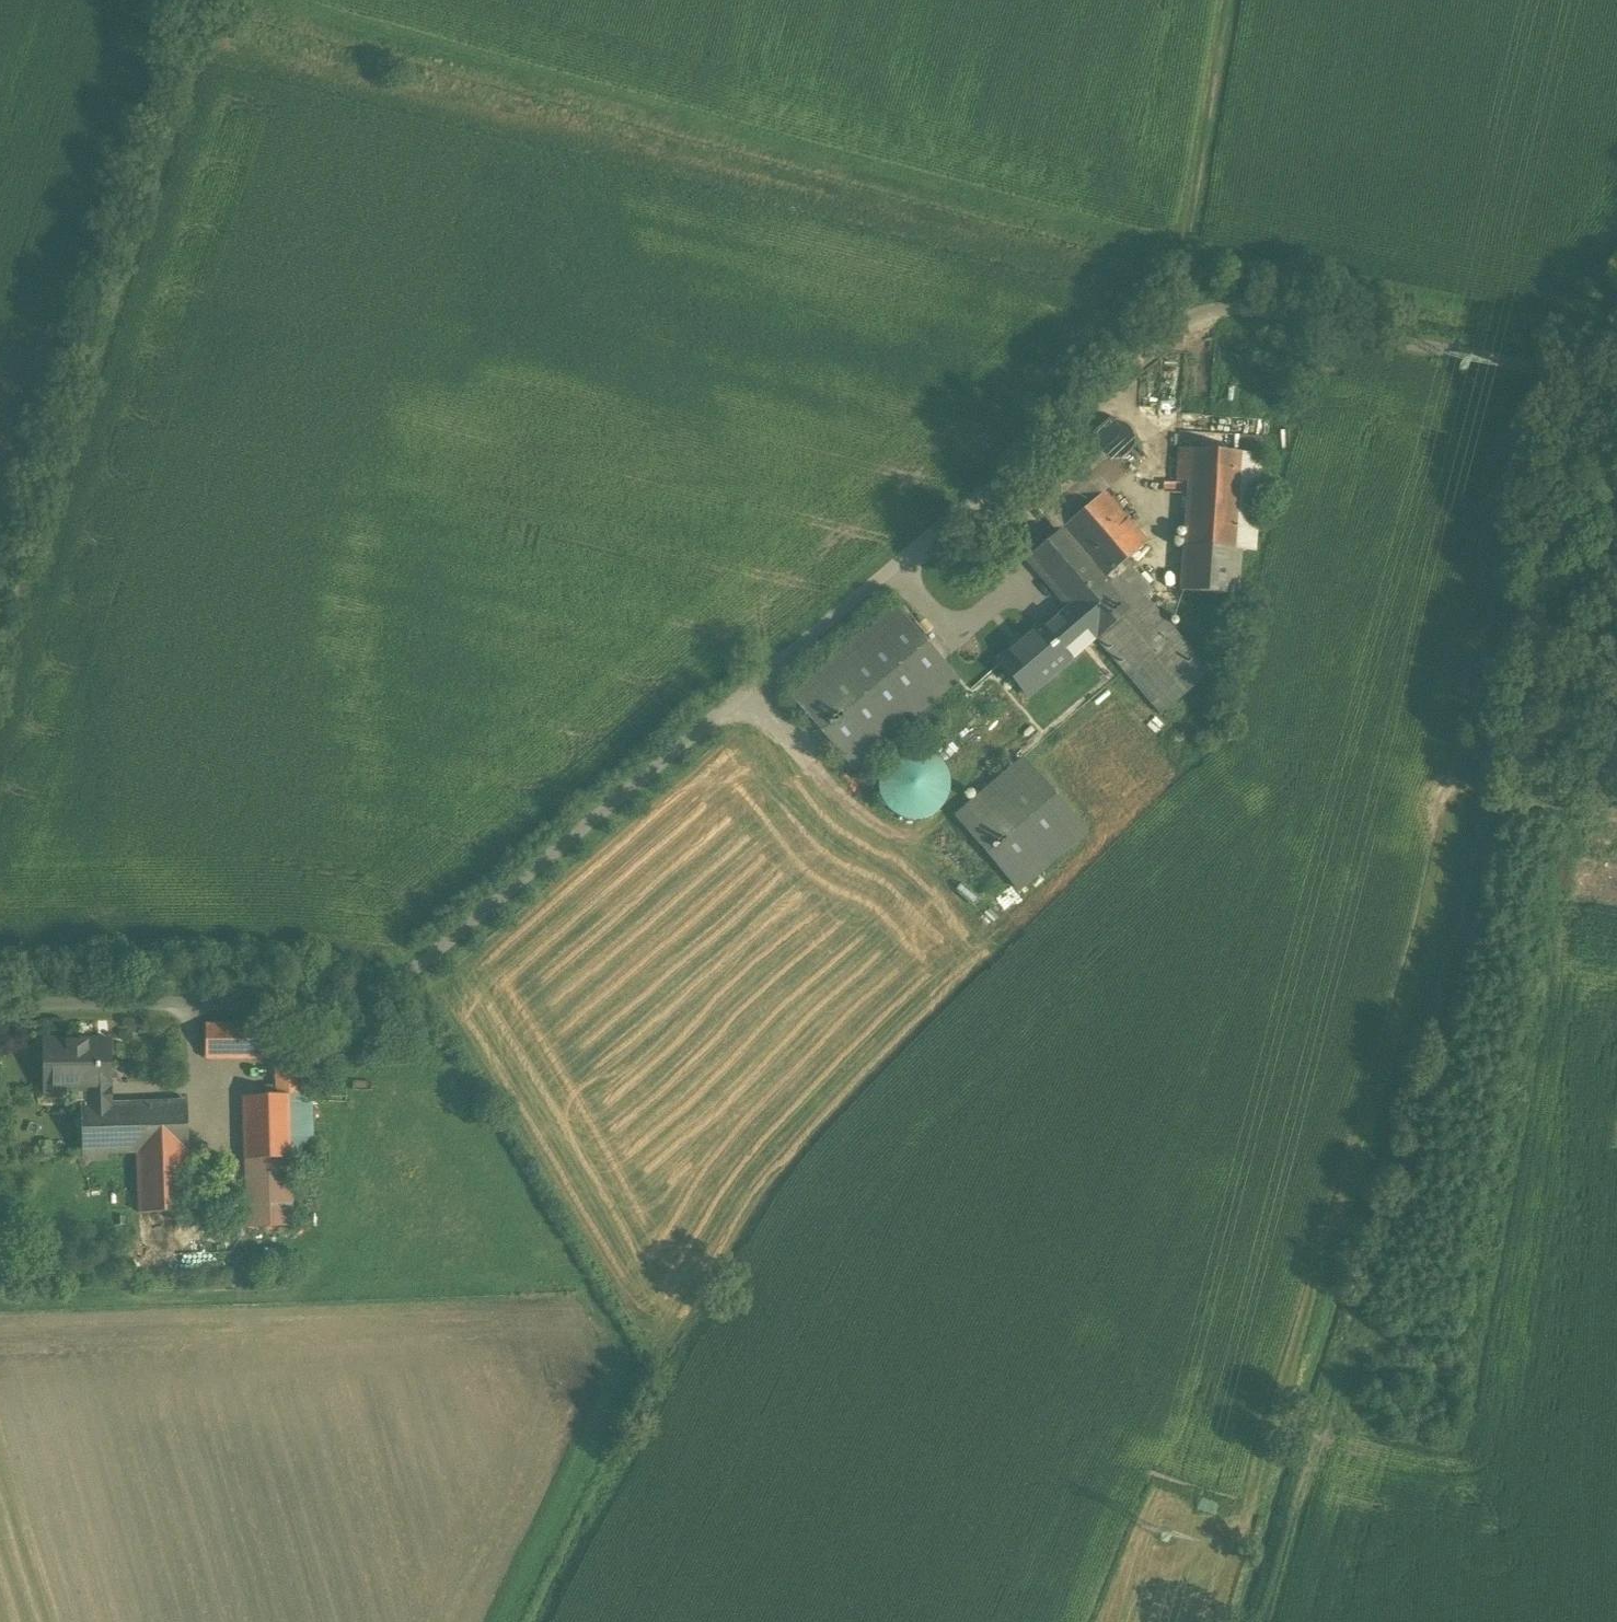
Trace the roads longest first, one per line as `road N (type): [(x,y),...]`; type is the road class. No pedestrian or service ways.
road 1 (unclassified): [(0,1003),(346,1004),(399,984),(1194,309),(1269,309),(1616,389)]
road 2 (track): [(1194,309),(1182,278),(1240,0)]

